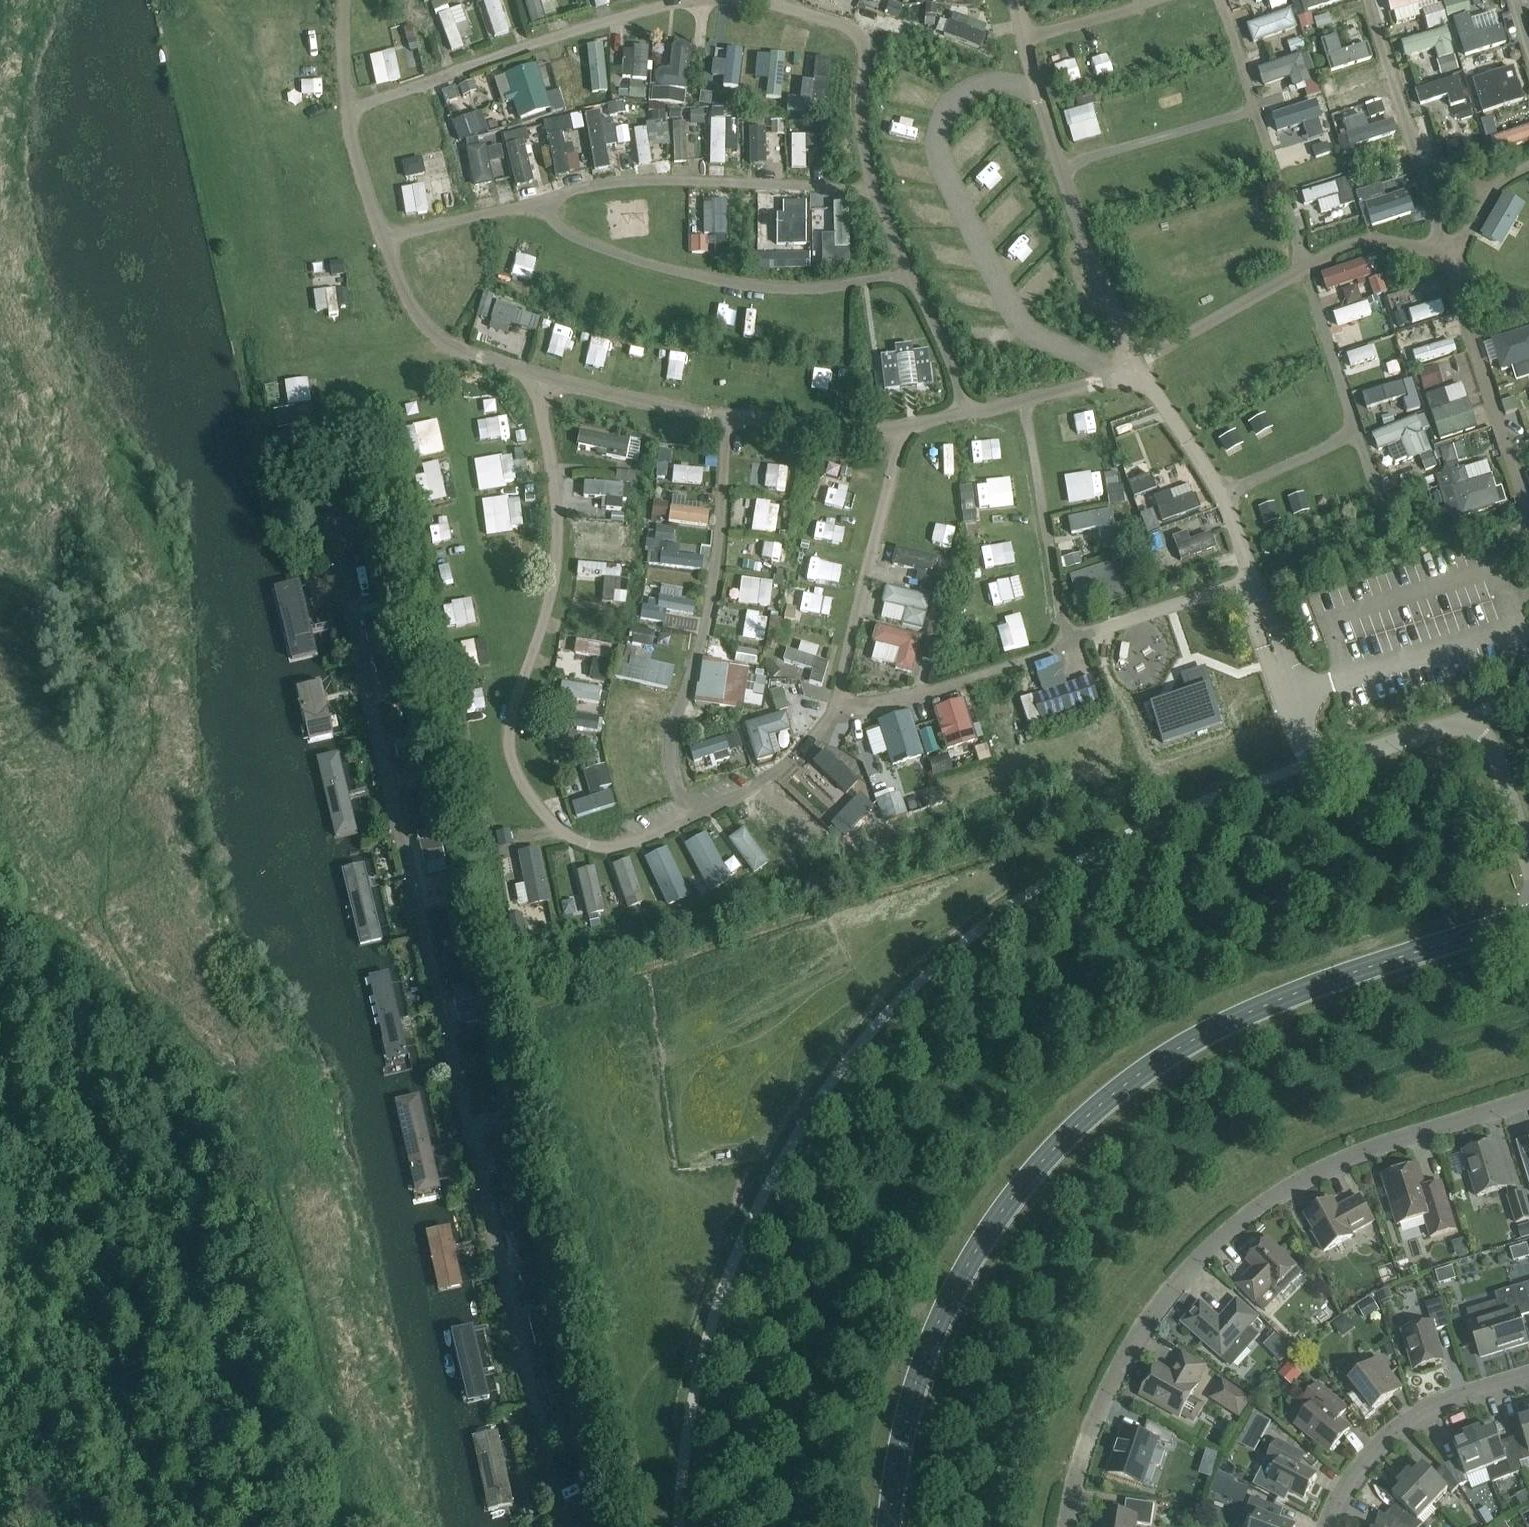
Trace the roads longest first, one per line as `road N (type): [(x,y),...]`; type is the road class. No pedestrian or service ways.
road 1 (unclassified): [(559,1526),(327,522)]
road 2 (secondary): [(889,1526),(906,1423),(939,1322),(1028,1176),(1090,1113),(1177,1046),(1258,1008),(1528,915)]
road 3 (residential): [(1528,1099),(1348,1157),(1232,1227),(1187,1272),(1110,1385),(1067,1526)]
road 4 (residential): [(1331,1526),(1360,1464),(1409,1424),(1528,1377)]

